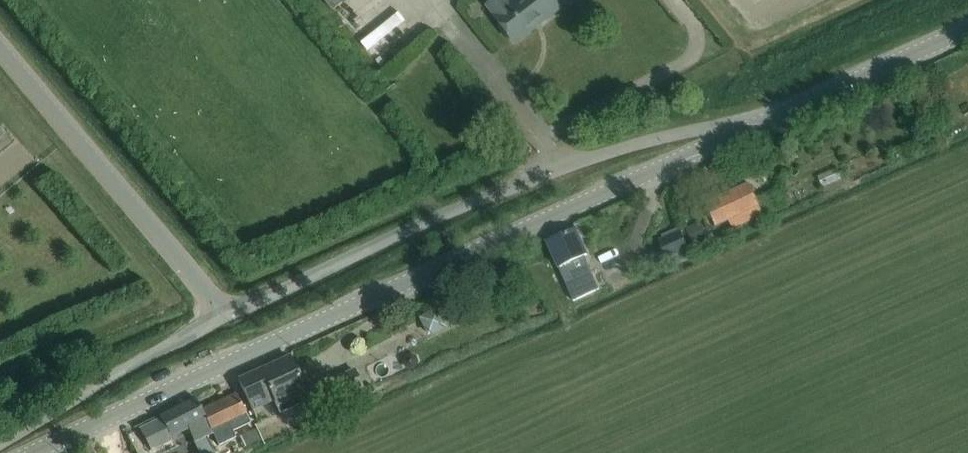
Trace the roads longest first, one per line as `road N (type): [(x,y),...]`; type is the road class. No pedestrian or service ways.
road 1 (tertiary): [(34,452),(786,114)]
road 2 (residential): [(225,314),(561,163),(786,114)]
road 3 (residential): [(225,314),(0,43)]
road 4 (residential): [(0,442),(225,314)]
road 5 (tertiary): [(786,114),(967,31)]

